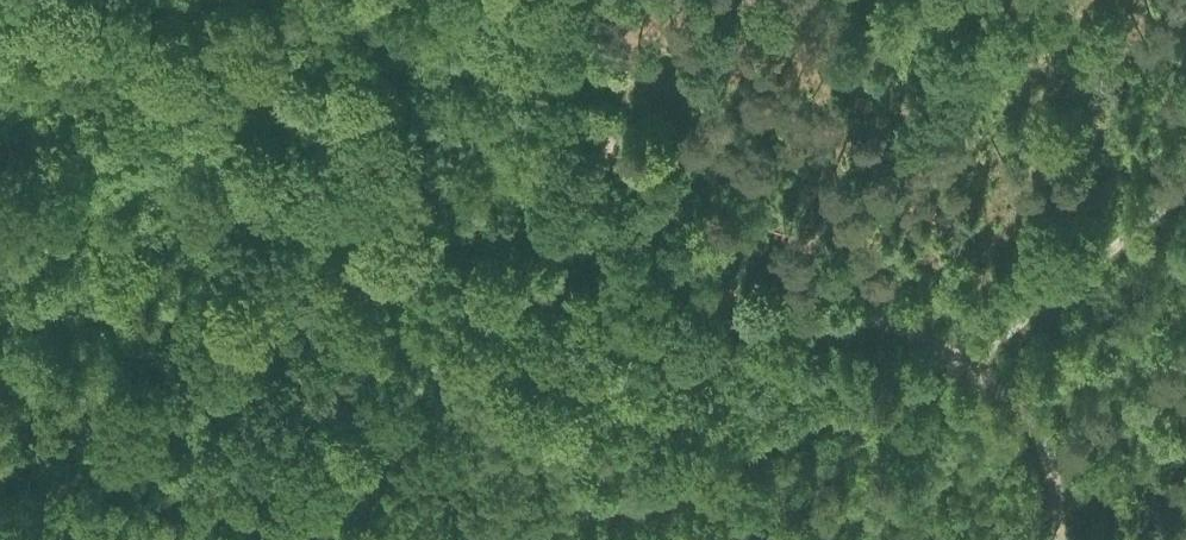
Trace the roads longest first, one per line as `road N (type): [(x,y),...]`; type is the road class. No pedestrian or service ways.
road 1 (track): [(963,358),(633,501),(517,498),(310,460),(215,481),(127,539)]
road 2 (track): [(523,0),(710,281),(746,300),(921,332),(963,358)]
road 3 (track): [(1185,196),(963,358)]
road 4 (track): [(963,358),(1039,433),(1058,478),(1063,539)]

